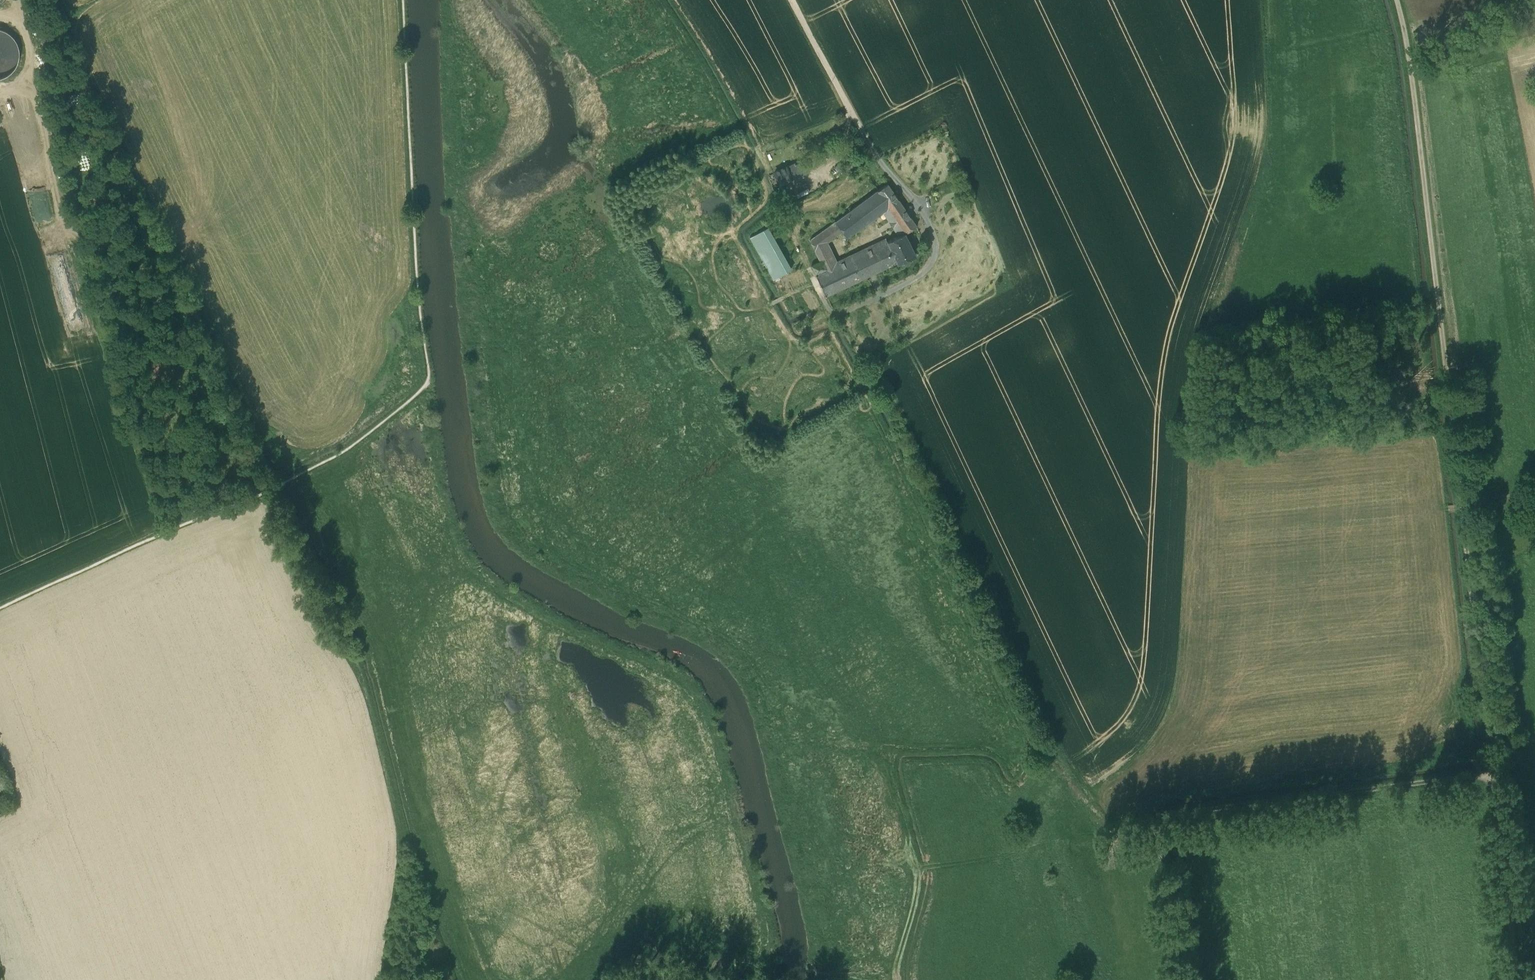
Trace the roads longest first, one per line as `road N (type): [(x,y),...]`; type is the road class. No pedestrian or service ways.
road 1 (track): [(1517,979),(1412,65),(1397,0)]
road 2 (track): [(1494,777),(1117,818),(1079,780)]

